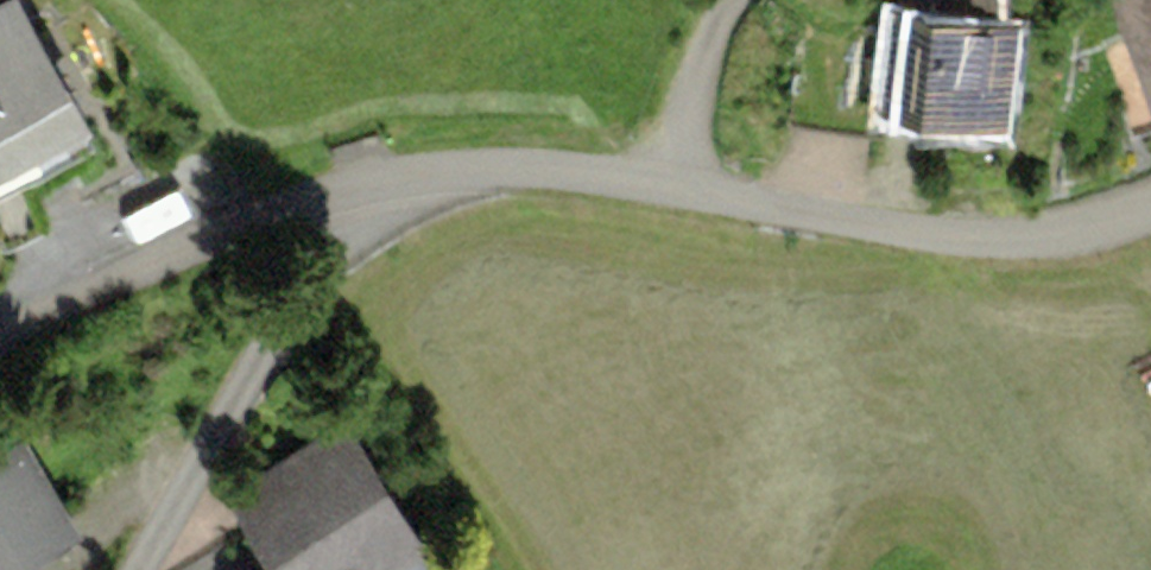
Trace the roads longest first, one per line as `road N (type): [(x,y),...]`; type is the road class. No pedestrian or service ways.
road 1 (unclassified): [(1150,206),(1016,256),(505,170),(387,188)]
road 2 (residential): [(387,188),(269,336),(137,569)]
road 3 (unclassified): [(387,188),(129,246),(0,310)]
road 4 (track): [(652,189),(710,36),(732,0)]

